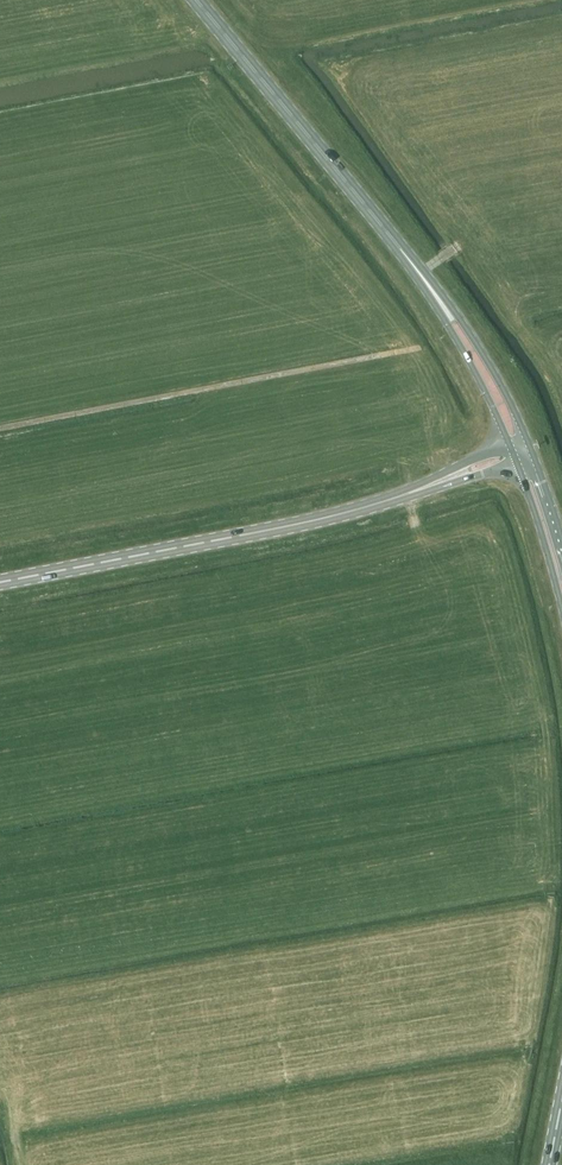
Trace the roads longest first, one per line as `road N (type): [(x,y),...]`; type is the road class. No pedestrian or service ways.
road 1 (tertiary): [(401,496),(0,582)]
road 2 (primary): [(401,250),(197,0)]
road 3 (primary): [(531,447),(473,338),(401,250)]
road 4 (primary): [(401,250),(469,360),(510,447)]
road 5 (primary): [(516,462),(561,606)]
road 6 (tertiary): [(401,496),(516,462)]

